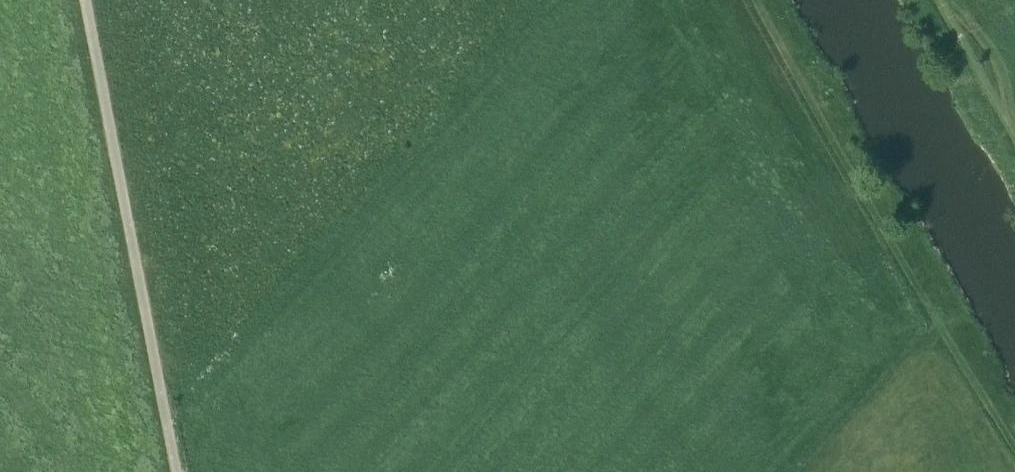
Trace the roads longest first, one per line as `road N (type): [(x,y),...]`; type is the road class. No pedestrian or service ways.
road 1 (track): [(757,0),(1014,443)]
road 2 (track): [(97,0),(186,471)]
road 3 (track): [(1014,135),(938,0)]

